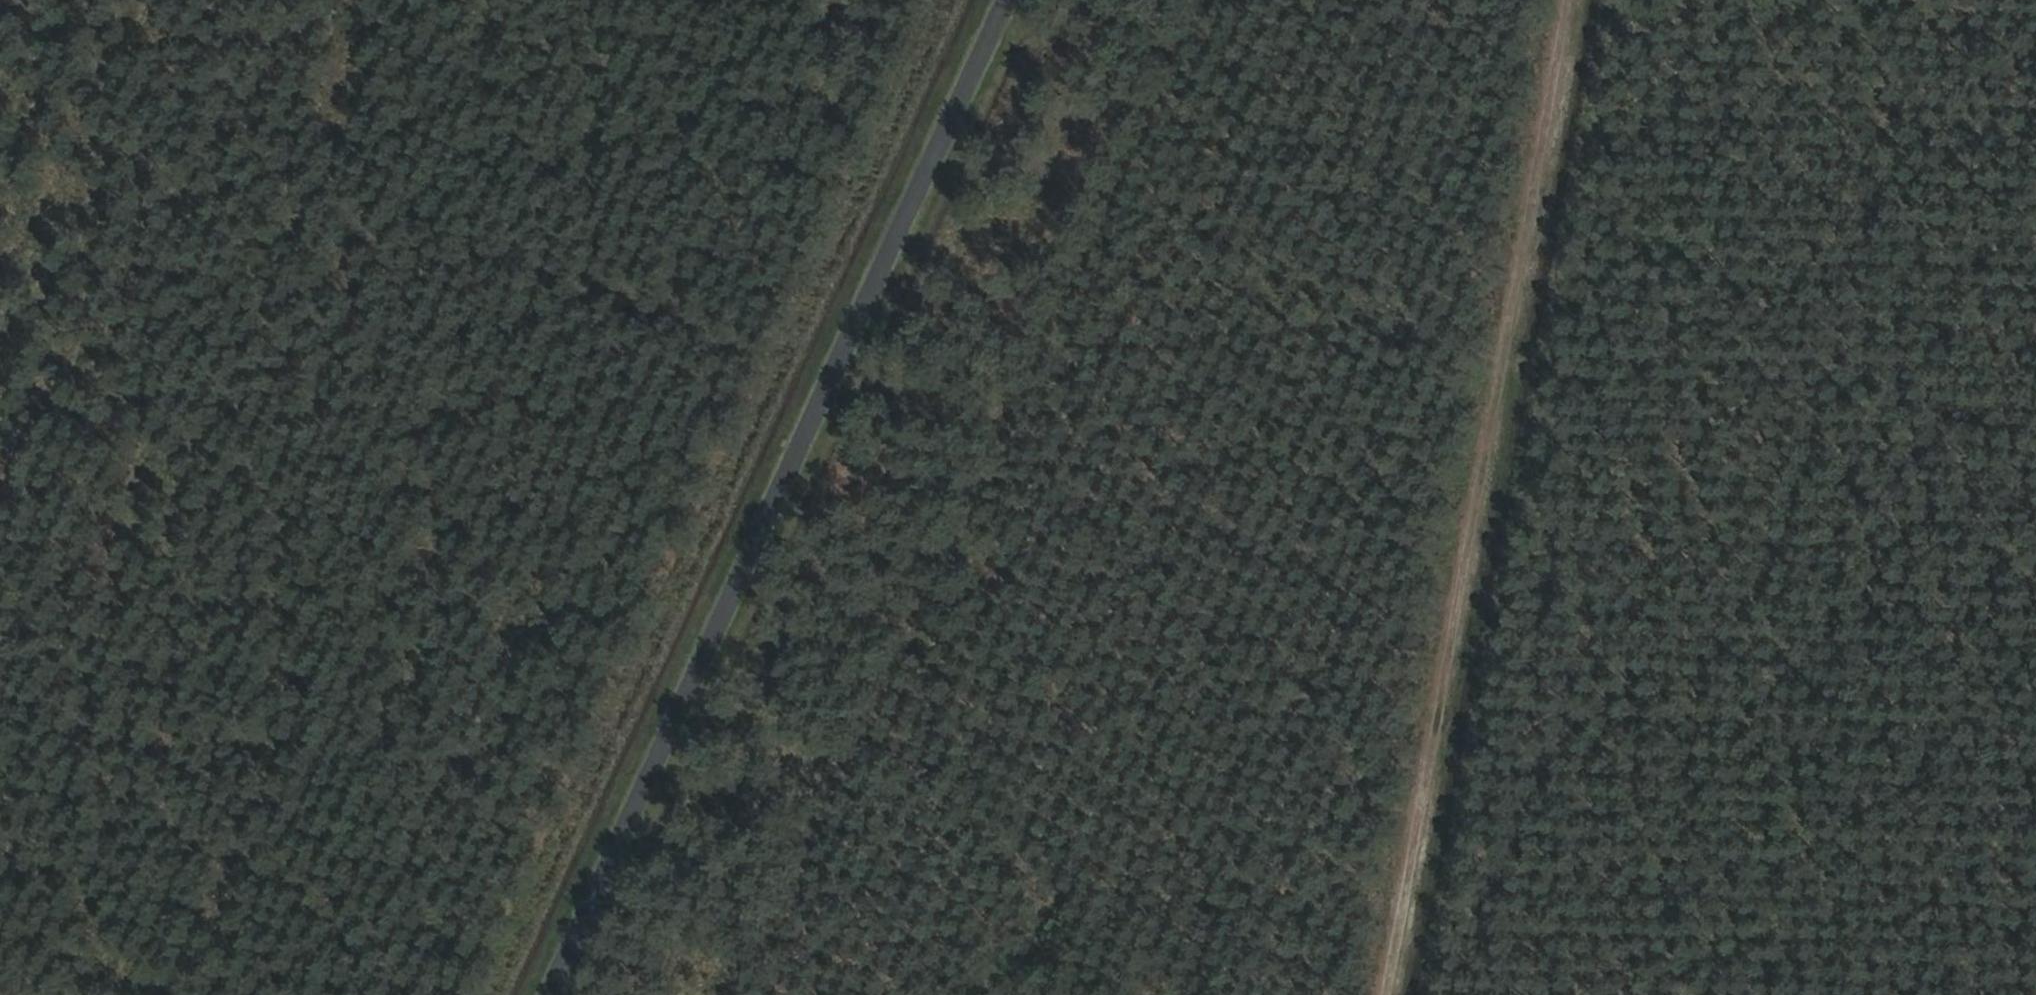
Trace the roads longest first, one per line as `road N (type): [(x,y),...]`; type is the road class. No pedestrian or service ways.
road 1 (unclassified): [(1013,0),(554,994)]
road 2 (track): [(1390,994),(1569,0)]

